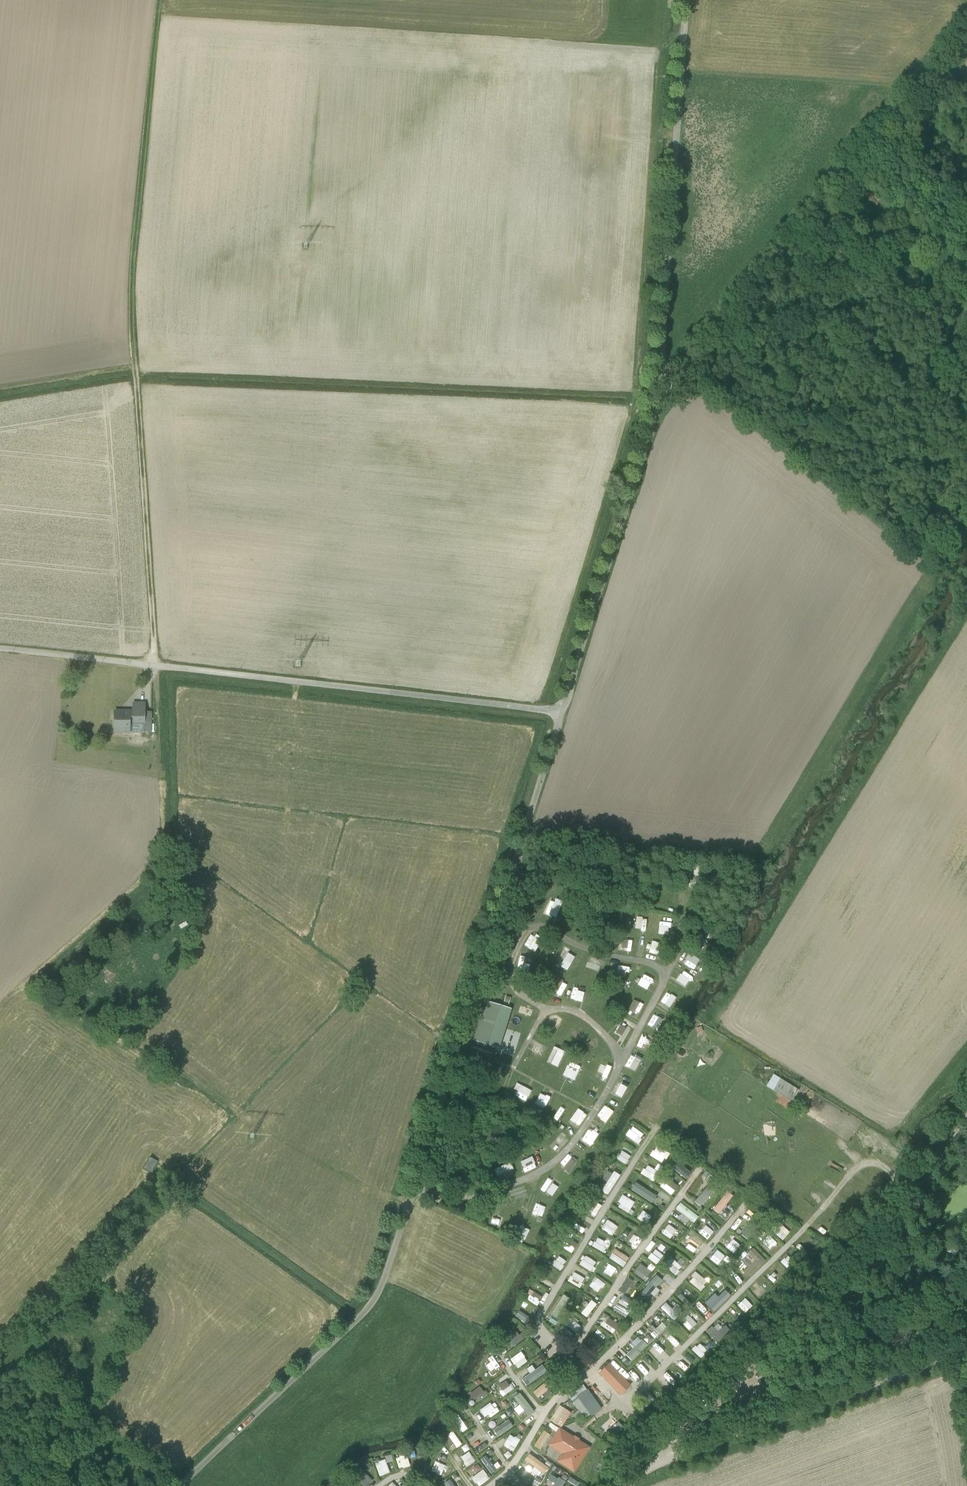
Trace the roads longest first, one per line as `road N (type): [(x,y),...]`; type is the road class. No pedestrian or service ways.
road 1 (unclassified): [(560,712),(374,1302),(179,1485)]
road 2 (unclassified): [(687,0),(661,391),(560,712)]
road 3 (track): [(152,664),(130,303),(160,0)]
road 4 (unclassified): [(0,648),(560,712)]
road 5 (track): [(684,42),(158,12)]
road 6 (track): [(661,391),(966,17)]
road 7 (track): [(662,1441),(821,1286),(966,1117)]
road 8 (unclassified): [(637,1472),(966,1350)]

